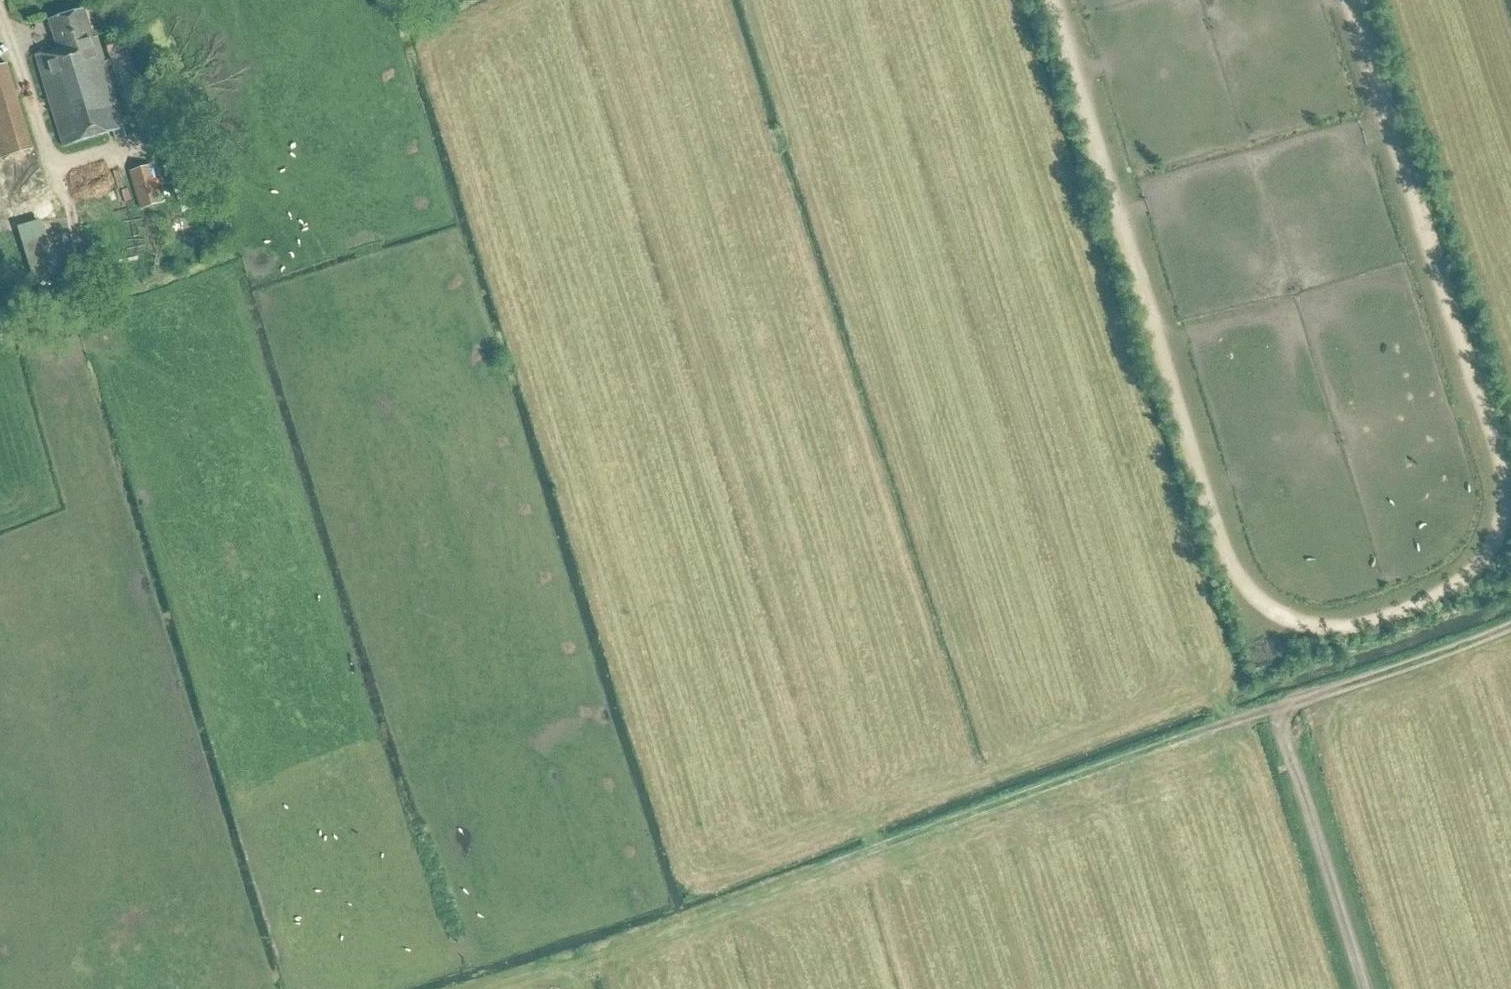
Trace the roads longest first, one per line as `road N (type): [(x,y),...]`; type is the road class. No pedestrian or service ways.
road 1 (track): [(1510,622),(824,872)]

